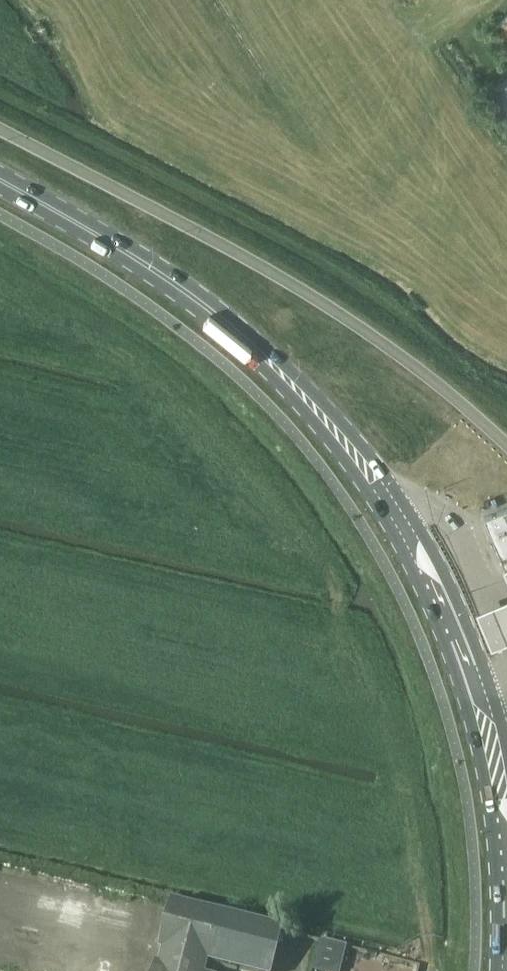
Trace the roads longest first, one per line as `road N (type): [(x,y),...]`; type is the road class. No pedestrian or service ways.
road 1 (primary): [(506,815),(454,628),(401,516),(370,473),(282,373),(222,321),(103,238),(0,180)]

